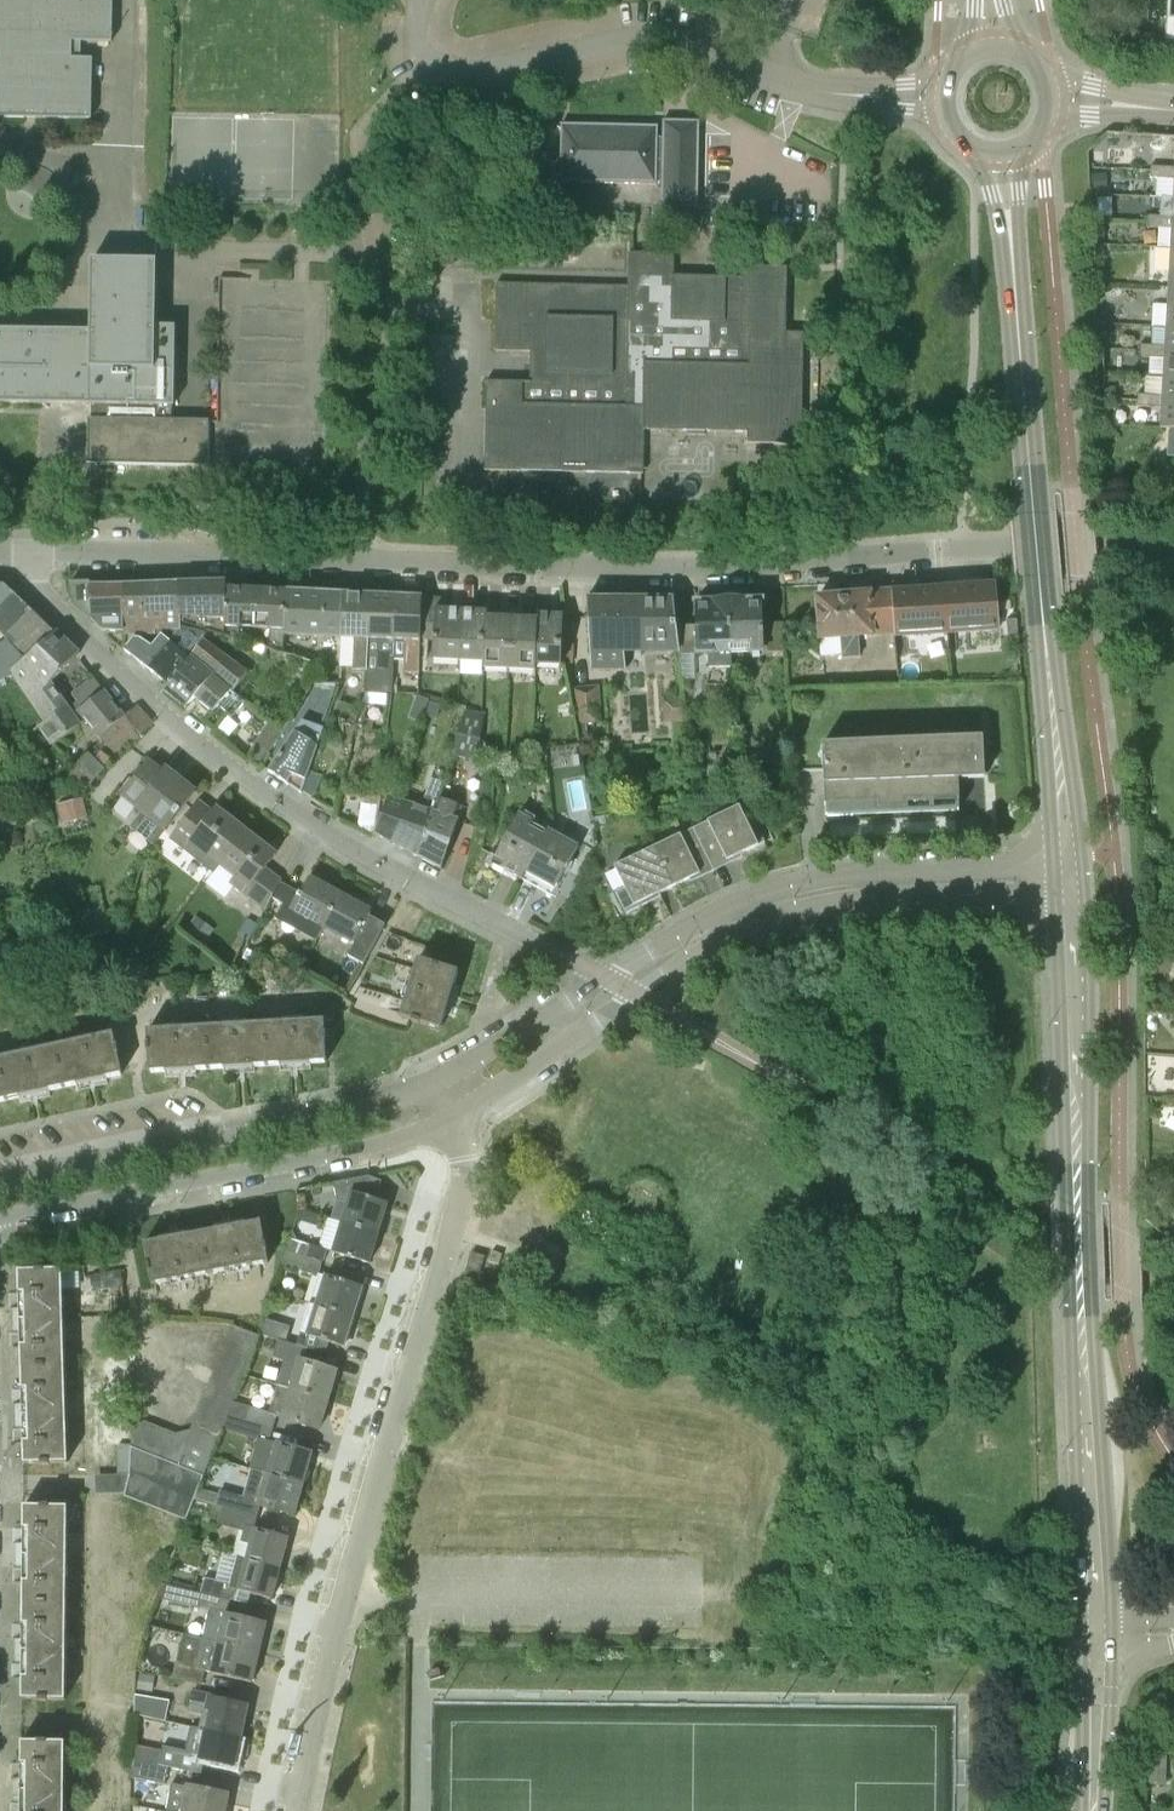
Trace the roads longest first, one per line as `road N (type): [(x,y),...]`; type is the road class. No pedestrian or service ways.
road 1 (residential): [(1173,554),(1008,548),(602,567),(34,552)]
road 2 (secondary): [(1096,1617),(1072,899)]
road 3 (residential): [(299,1810),(347,1587),(449,1246),(462,1184),(451,1121)]
road 4 (secondary): [(1070,862),(1008,155)]
road 5 (tertiary): [(1070,862),(847,872),(762,890),(433,1084)]
road 6 (tertiary): [(451,1121),(741,933),(784,913),(873,901),(1072,899)]
road 7 (residential): [(540,944),(406,880),(260,788),(44,596),(34,552)]
road 8 (tertiary): [(0,1212),(31,1216),(376,1149),(451,1121)]
road 9 (tertiary): [(433,1084),(362,1109),(25,1181),(0,1194)]
road 10 (secondary): [(995,46),(953,69),(943,108),(967,146),(1008,155)]
road 11 (secondary): [(1091,1810),(1096,1653)]
road 12 (tertiary): [(1173,111),(1053,96)]

